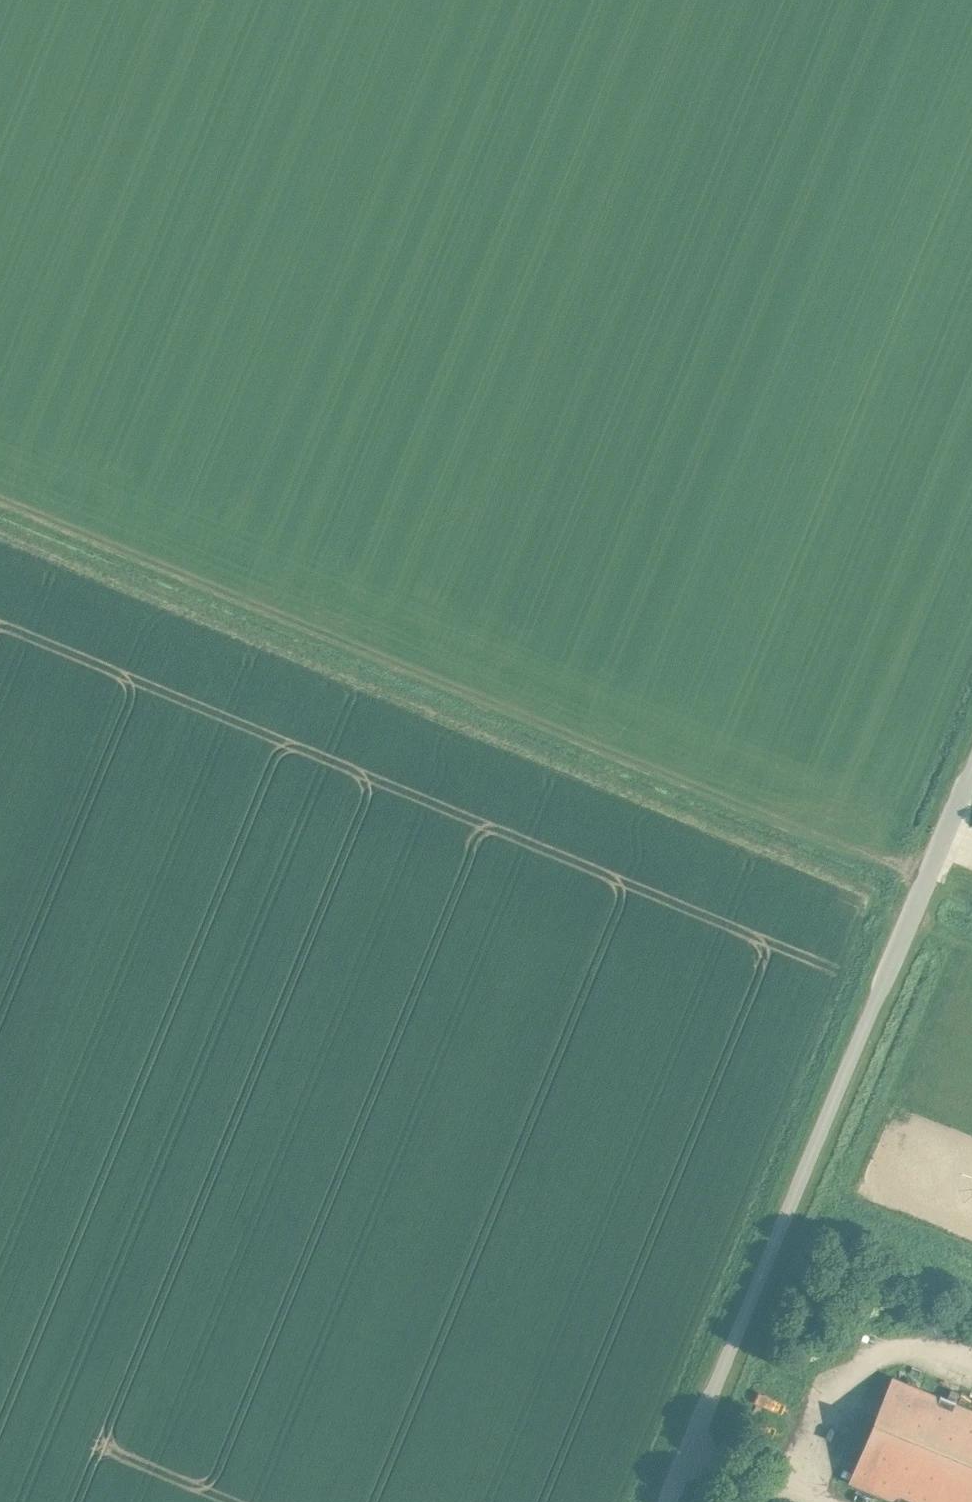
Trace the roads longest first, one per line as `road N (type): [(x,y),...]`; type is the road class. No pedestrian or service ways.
road 1 (unclassified): [(654,1501),(971,745)]

